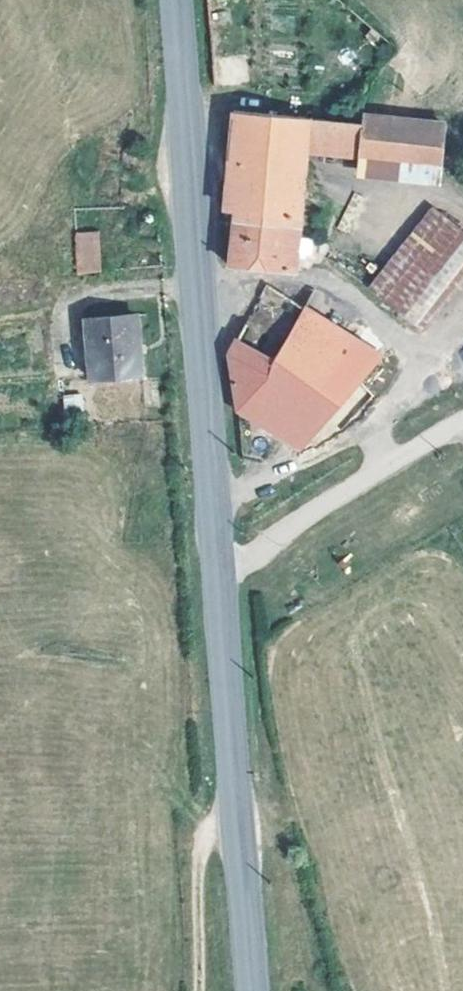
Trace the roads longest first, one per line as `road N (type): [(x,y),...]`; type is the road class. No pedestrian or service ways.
road 1 (secondary): [(251,990),(179,0)]
road 2 (track): [(462,426),(221,581)]
road 3 (track): [(238,823),(208,834),(200,858),(199,990)]

